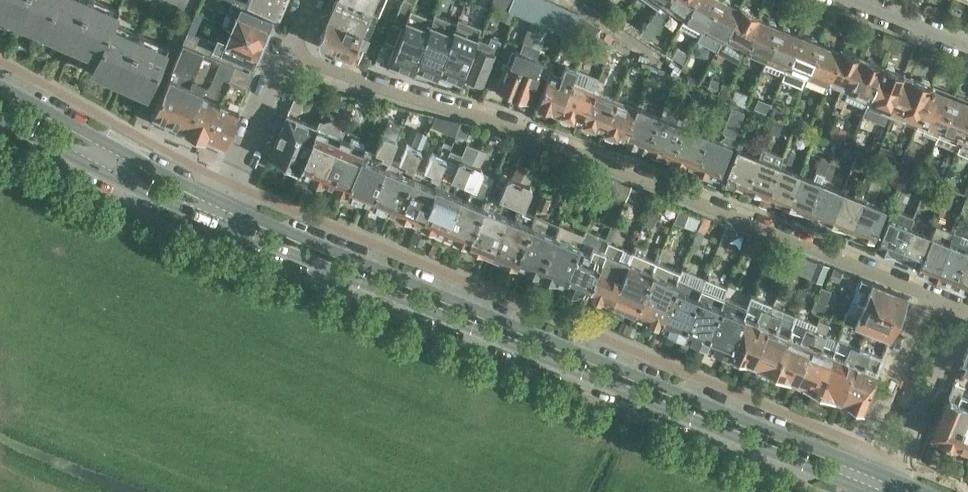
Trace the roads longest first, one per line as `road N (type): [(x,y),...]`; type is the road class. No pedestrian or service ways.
road 1 (residential): [(934,292),(287,50)]
road 2 (tertiary): [(857,465),(220,199)]
road 3 (tertiary): [(211,220),(848,484)]
road 4 (tertiary): [(220,199),(0,84)]
road 5 (tertiary): [(0,117),(211,220)]
road 6 (residential): [(934,292),(857,465)]
road 7 (residential): [(894,479),(967,313)]
road 8 (residential): [(220,199),(287,50)]
road 9 (residential): [(844,0),(967,50)]

